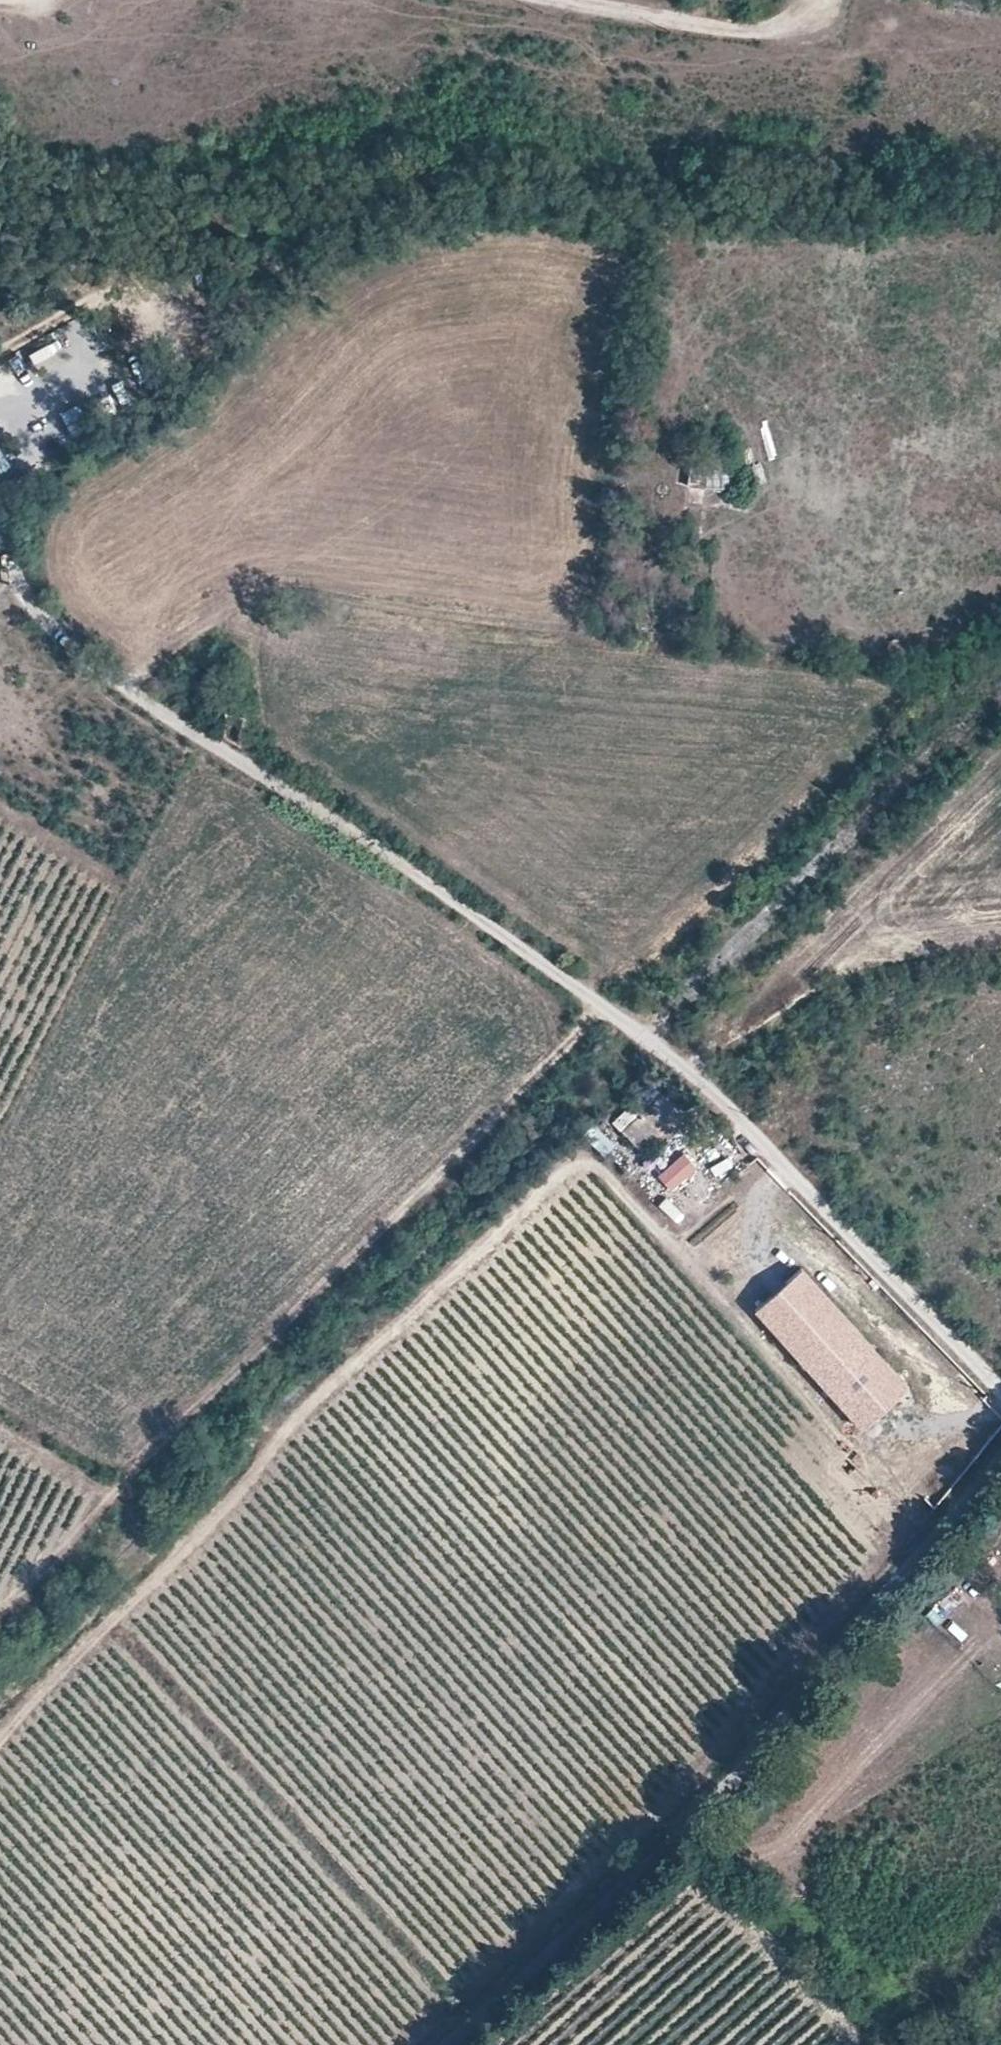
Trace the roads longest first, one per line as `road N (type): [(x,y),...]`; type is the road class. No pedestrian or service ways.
road 1 (track): [(1000,1389),(712,1093),(643,1035),(43,617),(23,593),(0,533)]
road 2 (unclassified): [(438,2044),(651,1851),(1000,1459)]
road 3 (track): [(557,0),(754,32),(806,18),(816,0)]

